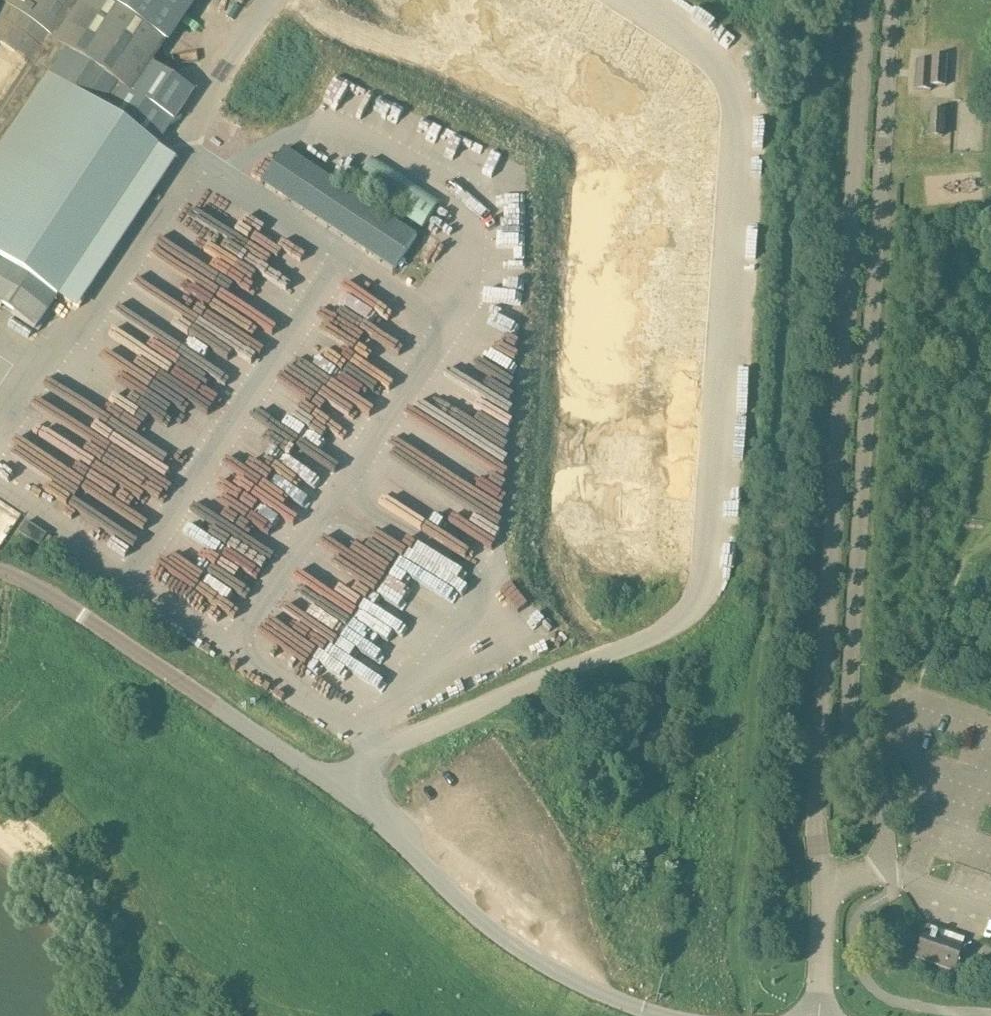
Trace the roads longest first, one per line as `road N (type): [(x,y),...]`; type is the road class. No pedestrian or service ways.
road 1 (track): [(805,0),(772,581),(728,879),(719,960),(724,1015)]
road 2 (unclassified): [(819,867),(889,855),(881,769),(848,676),(892,0)]
road 3 (unclassified): [(819,867),(864,0)]
road 4 (unclassified): [(819,1015),(819,867)]

